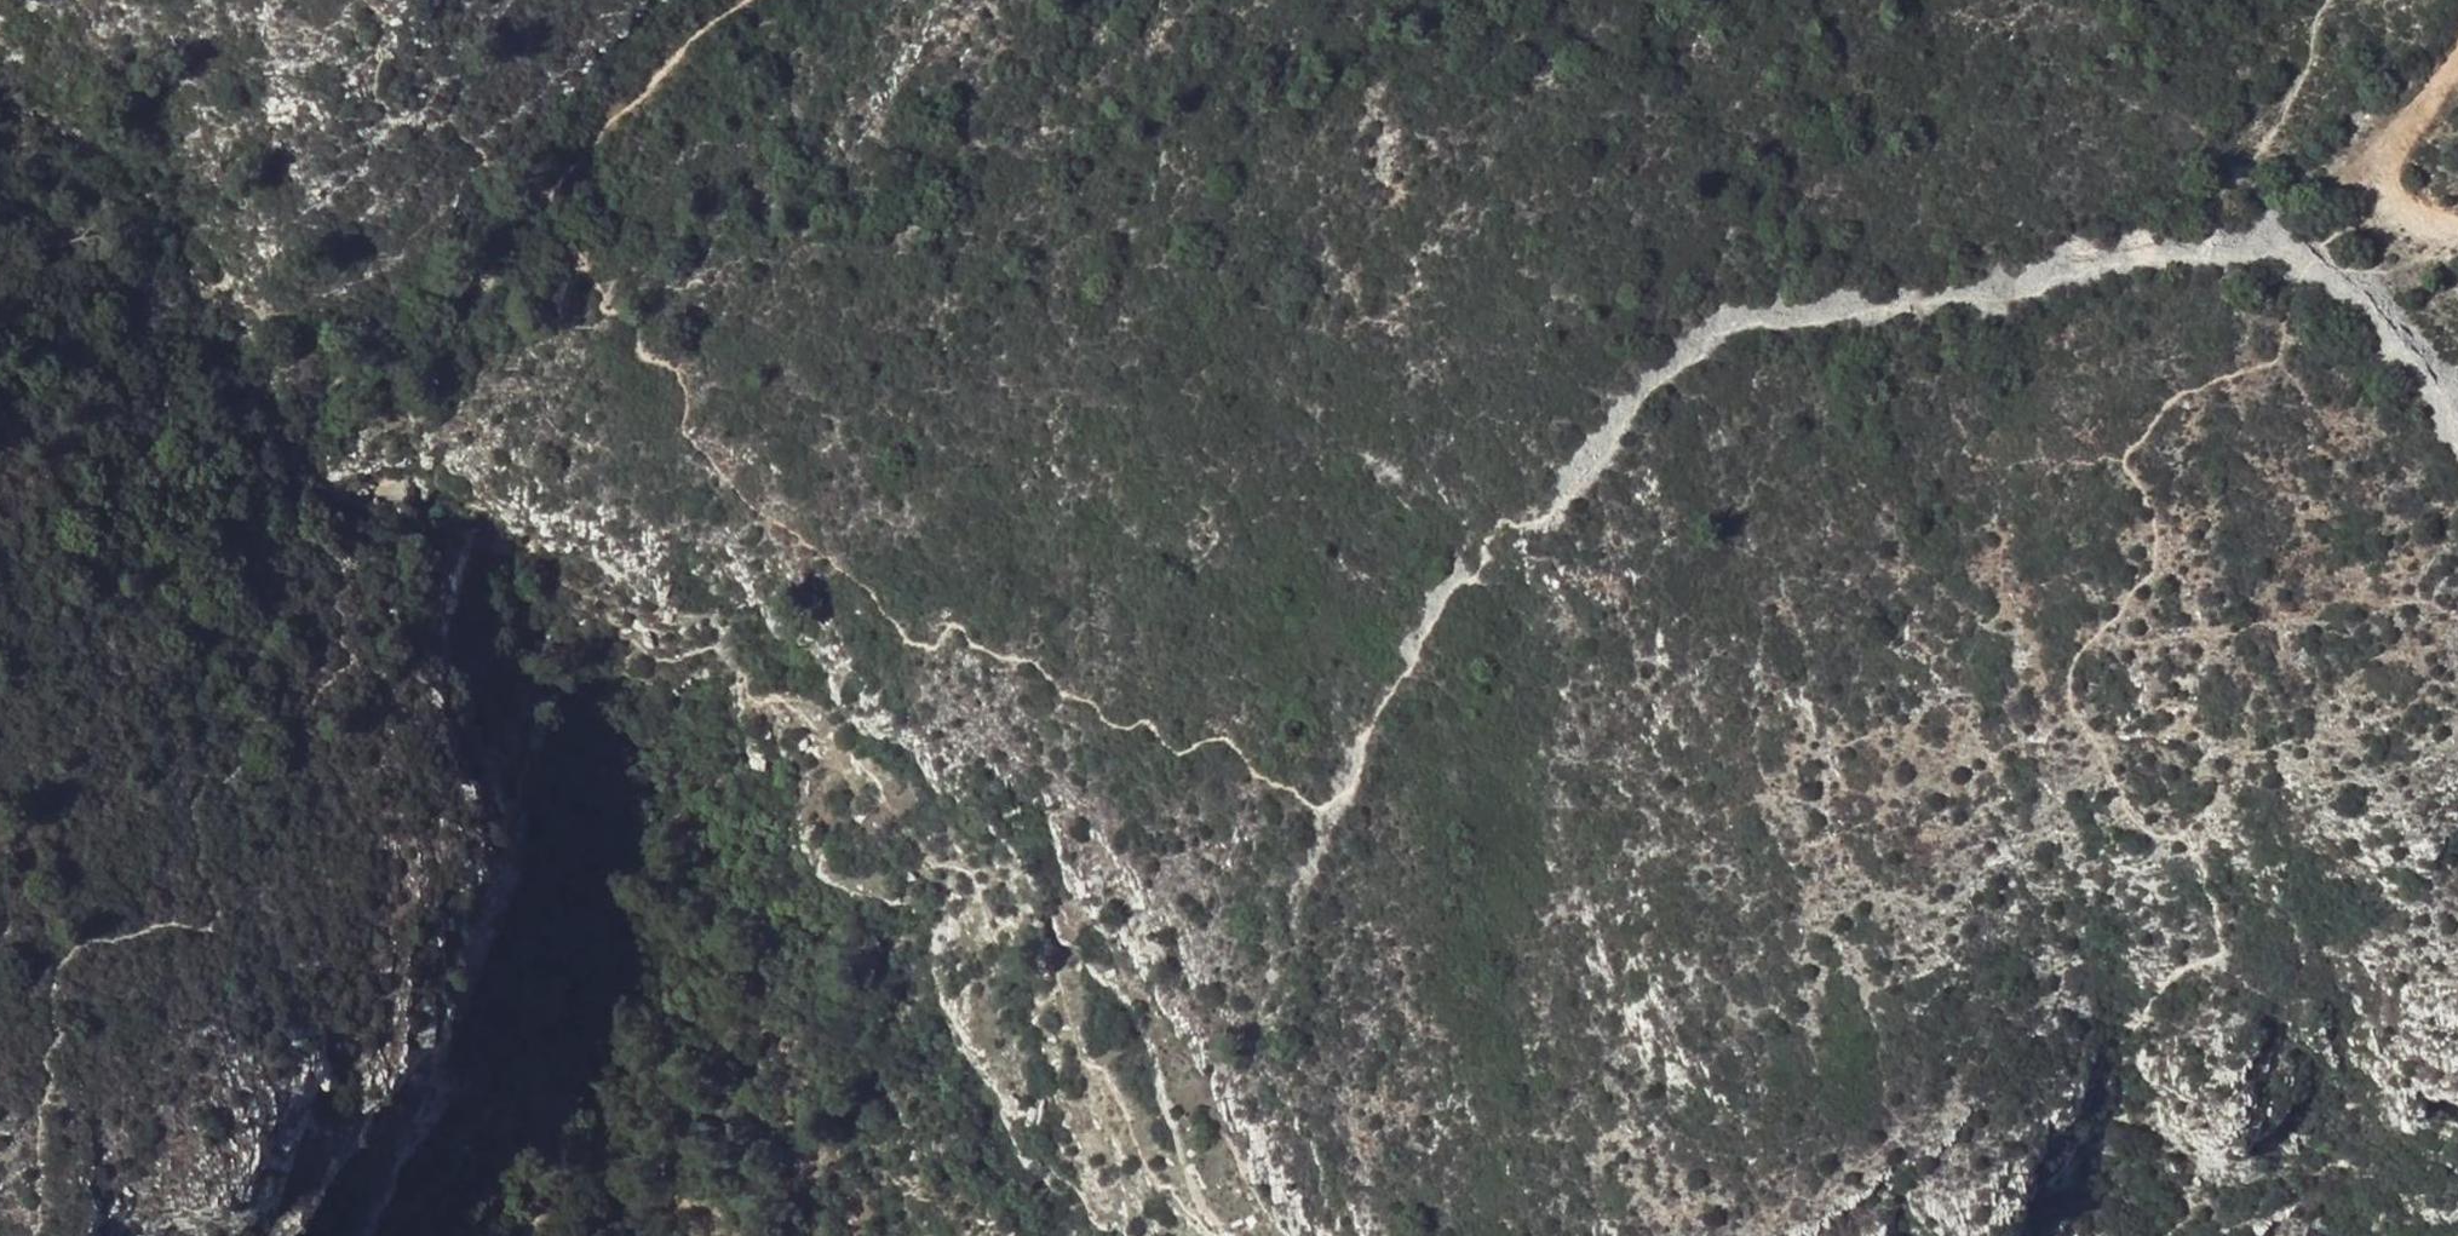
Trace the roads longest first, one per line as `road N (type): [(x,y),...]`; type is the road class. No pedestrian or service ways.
road 1 (track): [(2457,60),(2435,103),(2391,154),(2395,191),(2419,220),(2457,231)]

